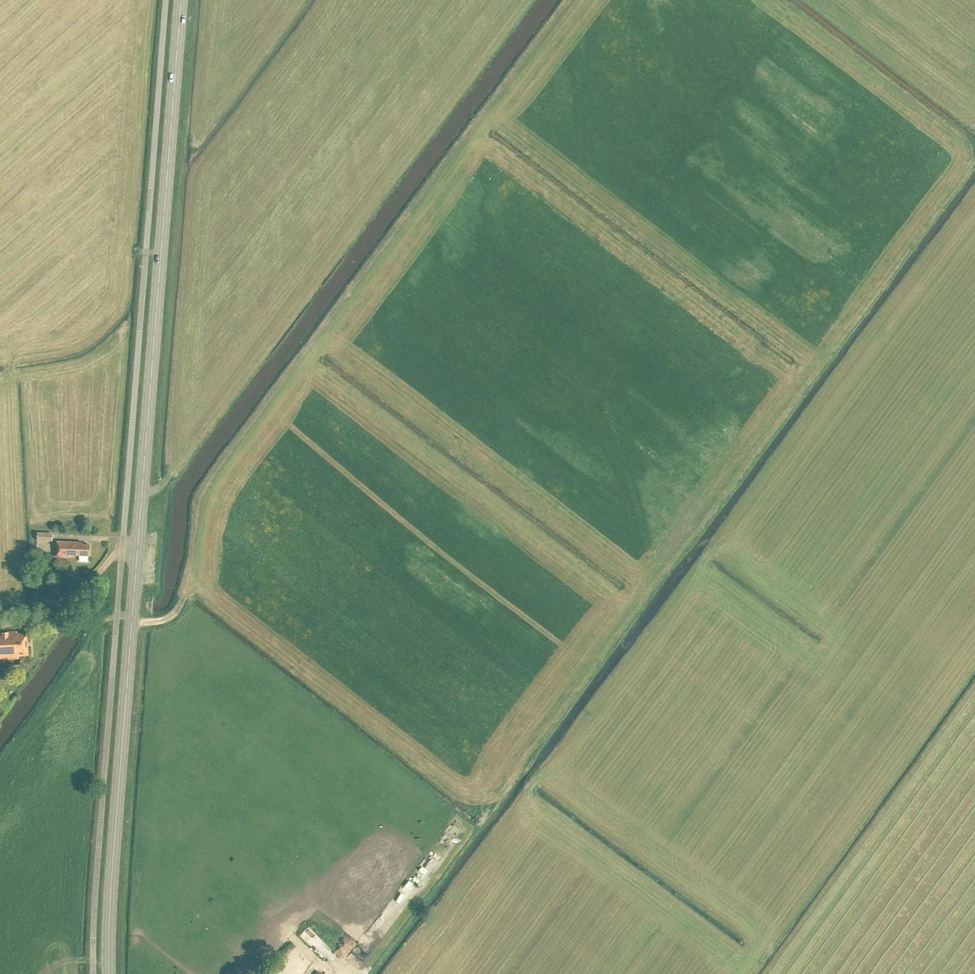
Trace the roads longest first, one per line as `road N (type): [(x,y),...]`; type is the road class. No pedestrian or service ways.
road 1 (secondary): [(109,973),(182,0)]
road 2 (track): [(138,544),(123,543),(64,611),(32,626)]

